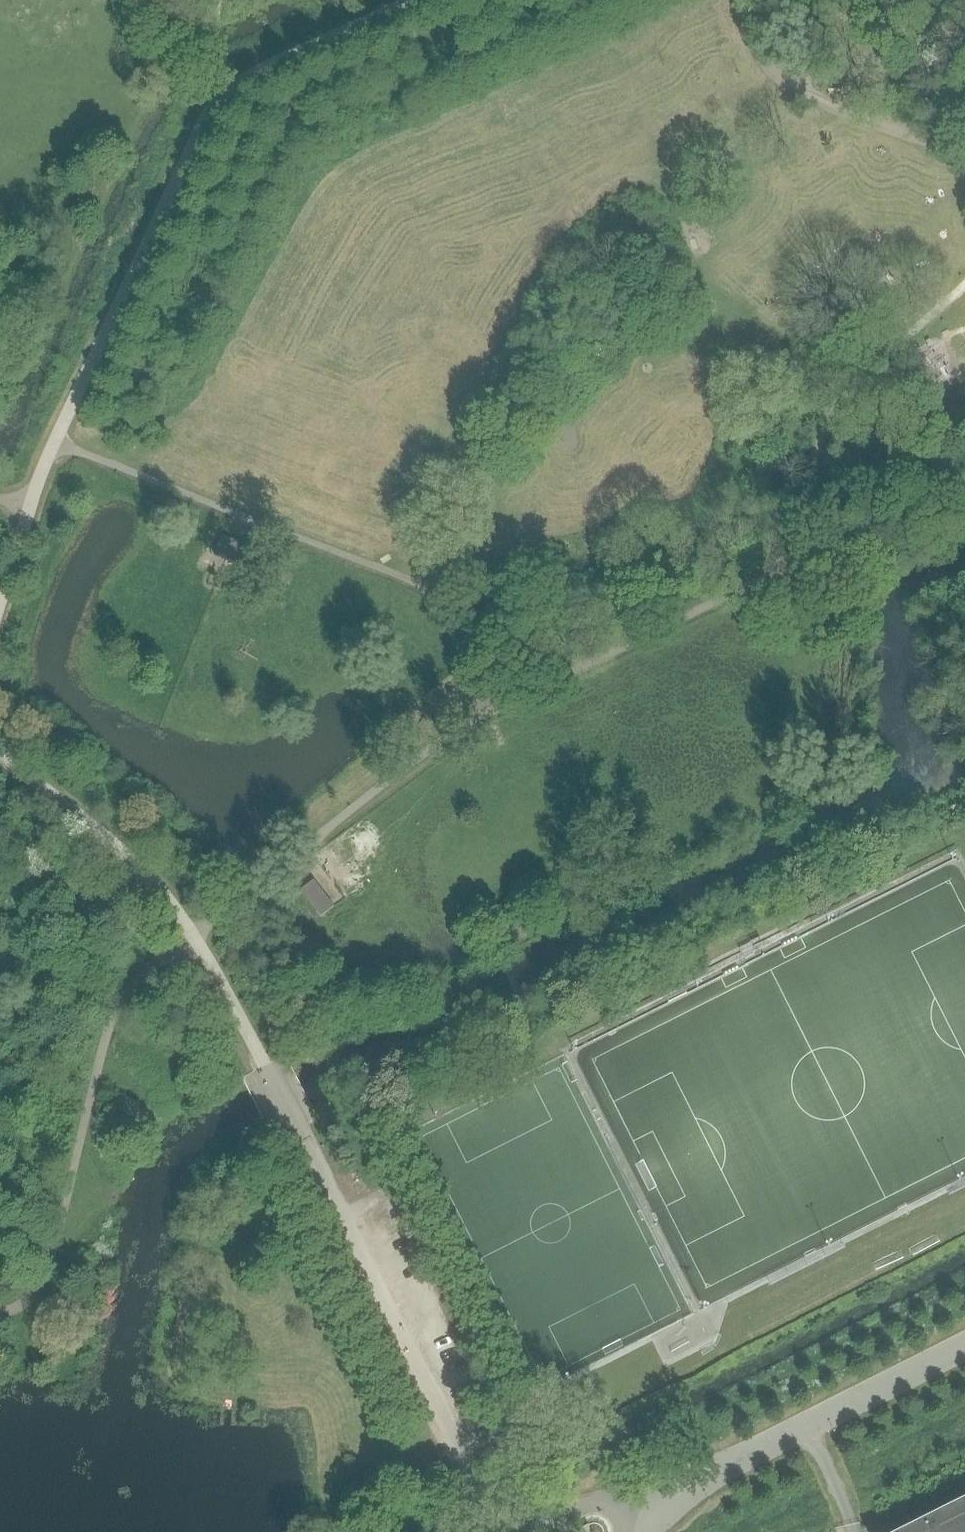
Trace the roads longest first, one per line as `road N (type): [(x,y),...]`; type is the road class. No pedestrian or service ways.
road 1 (unclassified): [(303,1143),(503,1531)]
road 2 (unclassified): [(667,1498),(964,1344)]
road 3 (unclassified): [(510,1531),(582,1507),(667,1498)]

